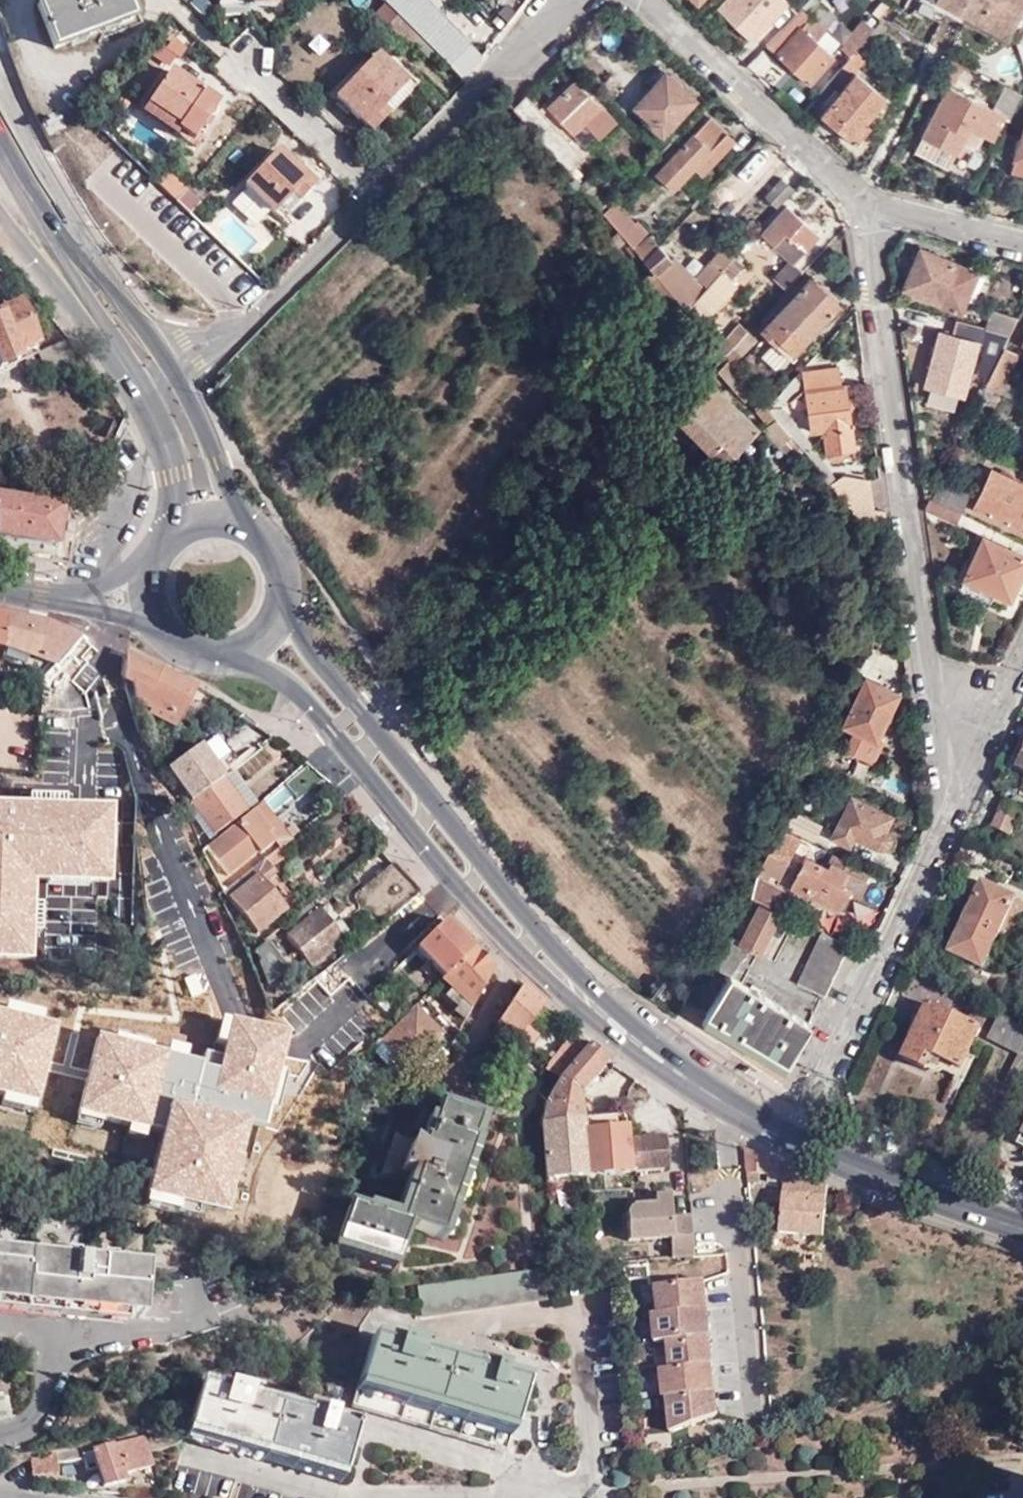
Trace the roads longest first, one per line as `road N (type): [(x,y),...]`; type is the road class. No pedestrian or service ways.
road 1 (residential): [(875,213),(941,667),(968,743)]
road 2 (residential): [(968,743),(796,1139)]
road 3 (residential): [(651,0),(875,213)]
road 4 (residential): [(175,365),(258,316),(383,190)]
road 5 (residential): [(383,190),(560,0)]
road 6 (primary): [(592,1003),(659,1059),(796,1139)]
road 7 (primary): [(796,1139),(1022,1228)]
road 8 (primary): [(175,365),(37,201)]
road 9 (residential): [(248,65),(383,190)]
road 10 (primary): [(383,736),(298,627),(280,589)]
road 11 (primary): [(244,530),(175,365)]
road 12 (primary): [(235,649),(294,687),(354,759)]
road 13 (residential): [(875,213),(1022,248)]
road 14 (primary): [(150,397),(176,473),(175,538)]
road 15 (primary): [(77,293),(150,397)]

